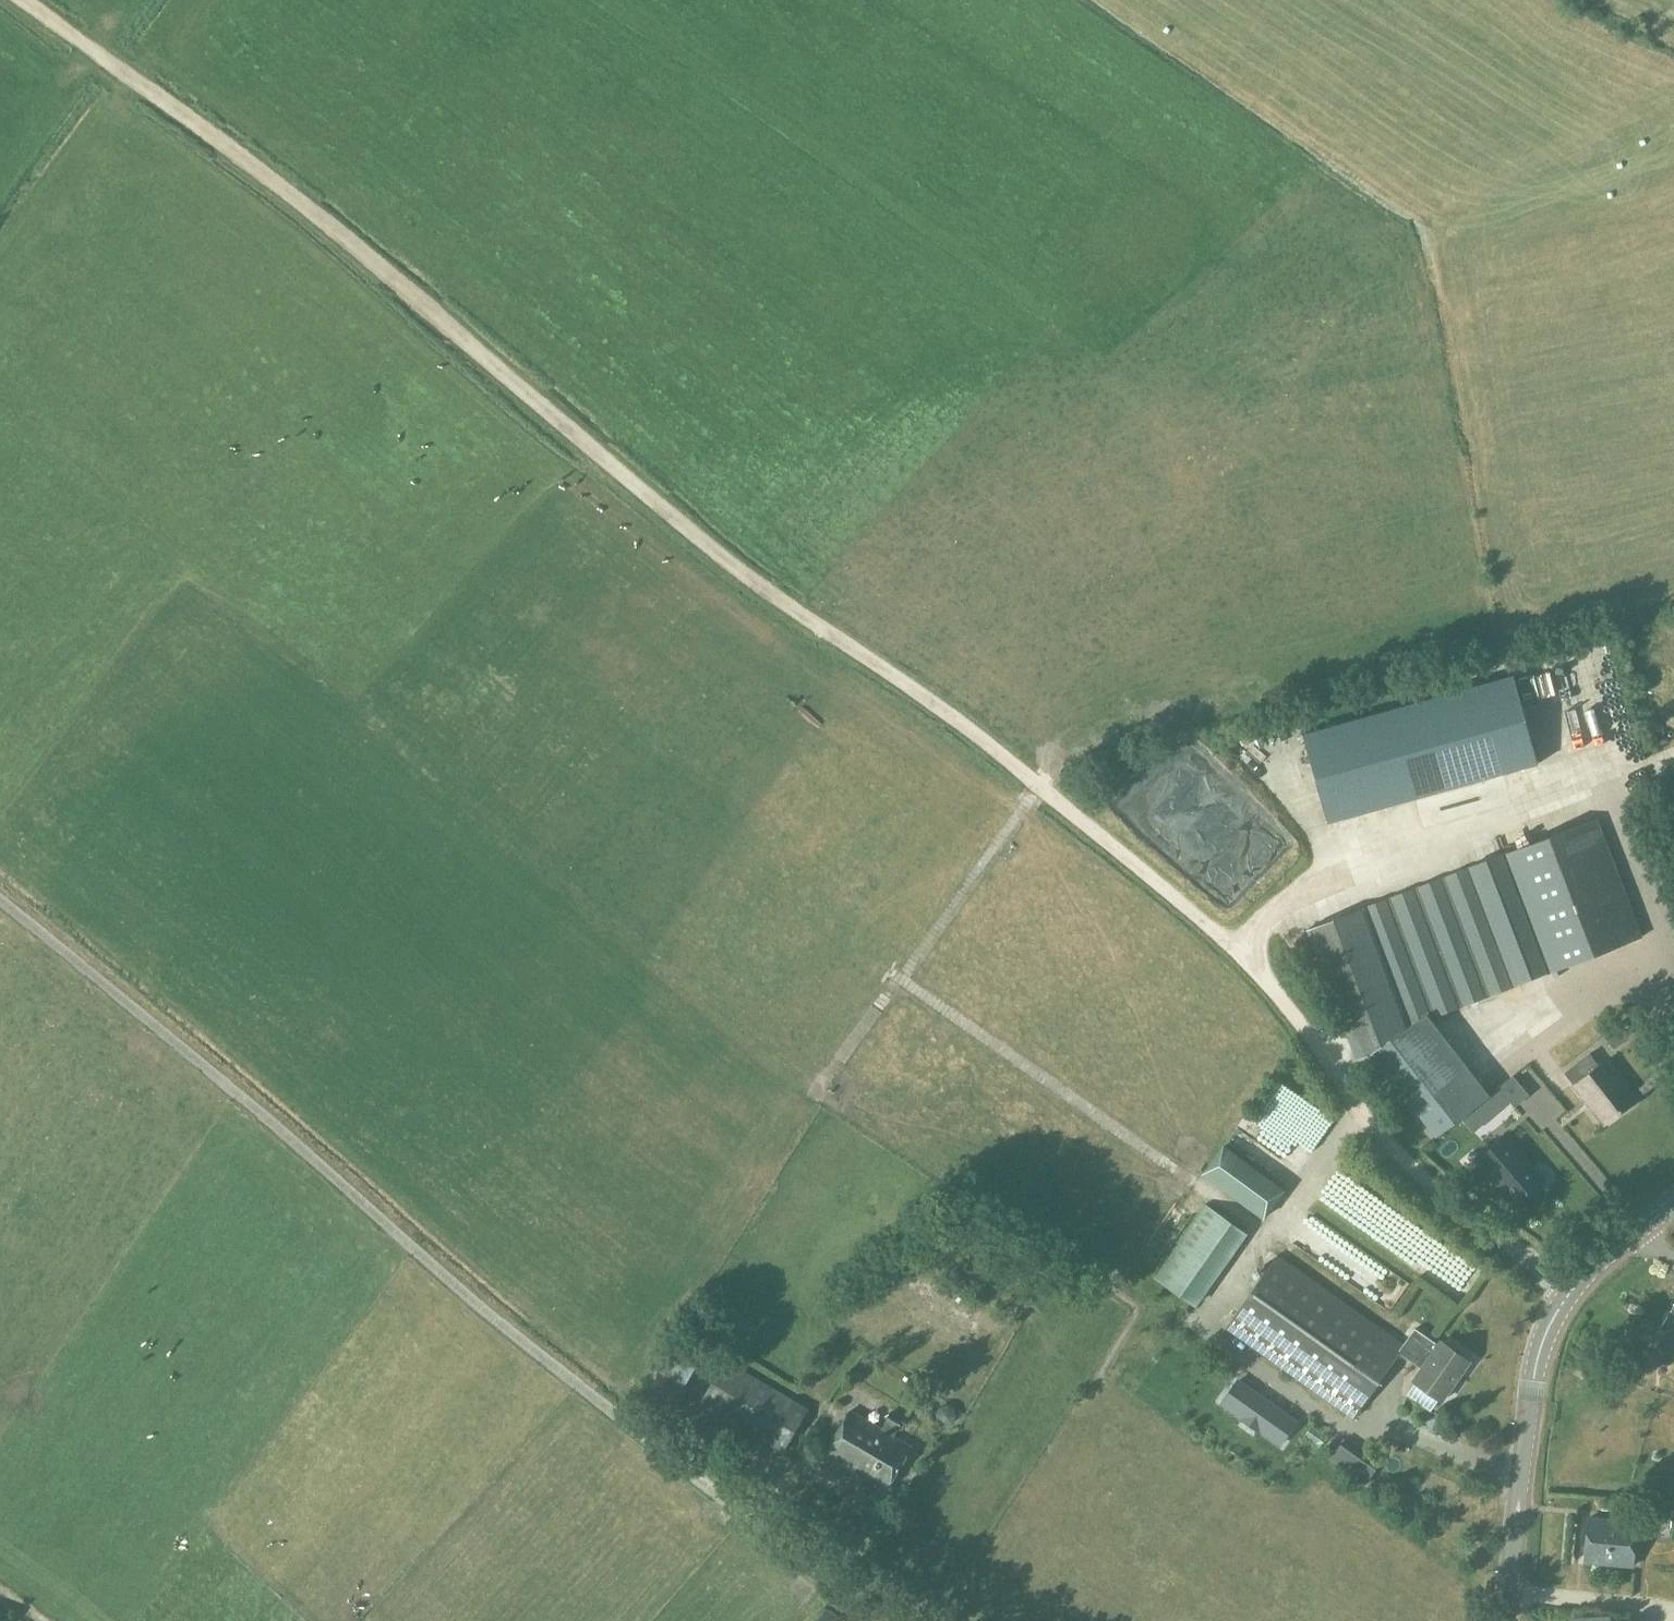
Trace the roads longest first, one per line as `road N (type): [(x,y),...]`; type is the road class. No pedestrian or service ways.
road 1 (track): [(1573,1287),(1442,1199),(1382,1133),(1242,949),(916,690),(751,585),(296,197),(26,0)]
road 2 (track): [(0,900),(604,1405),(890,1620)]
road 3 (tertiary): [(1508,1620),(1545,1335),(1573,1287),(1632,1235)]

